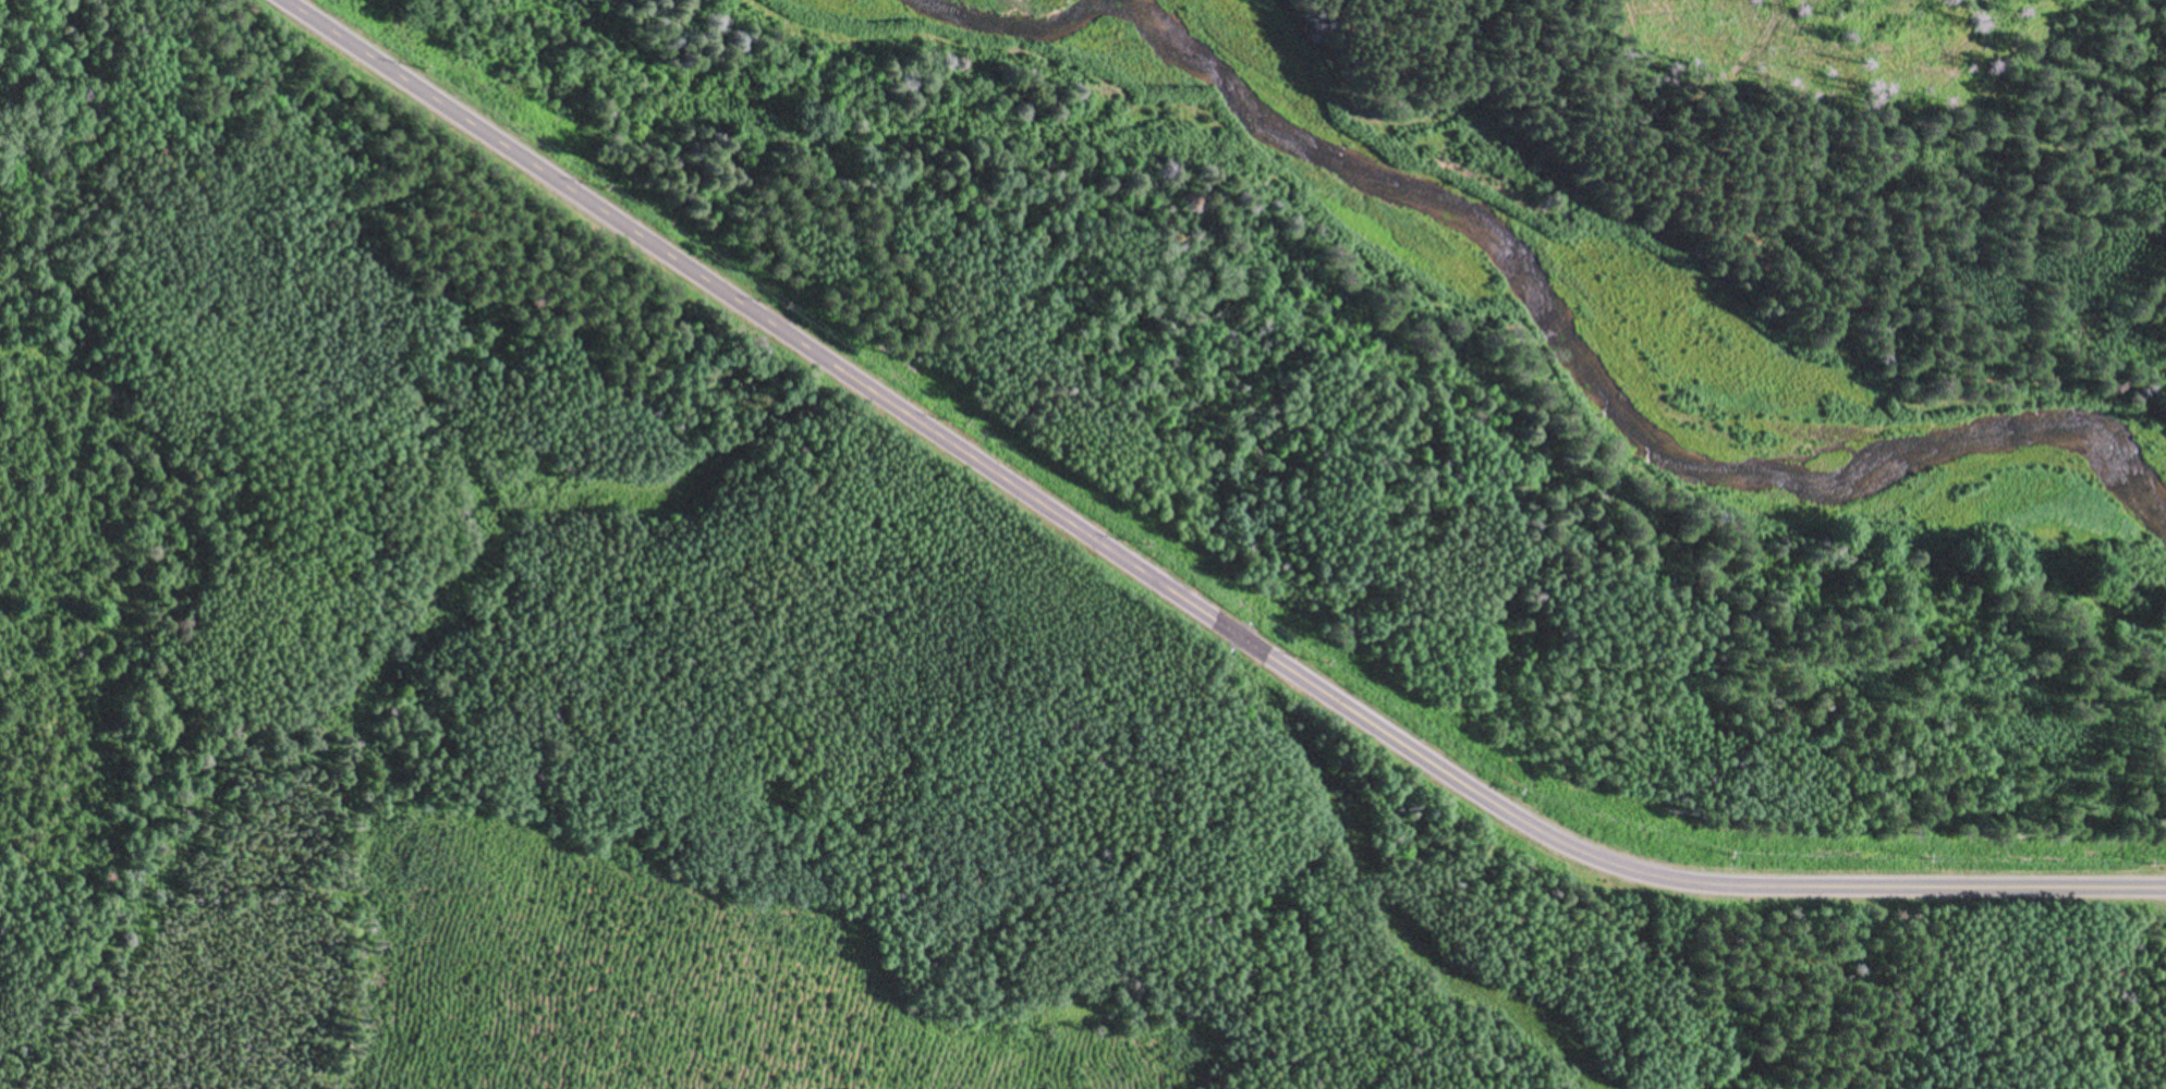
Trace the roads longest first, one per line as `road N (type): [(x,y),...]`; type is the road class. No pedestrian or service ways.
road 1 (secondary): [(2165,888),(1692,878),(1599,860),(1531,825),(1274,657),(291,0)]

